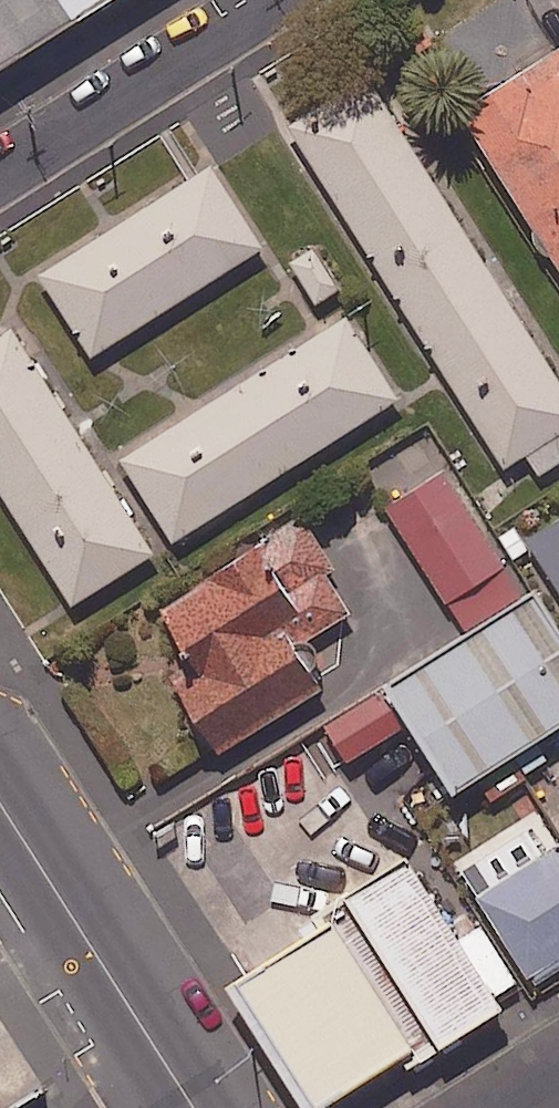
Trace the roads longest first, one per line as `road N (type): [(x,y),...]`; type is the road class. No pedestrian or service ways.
road 1 (secondary): [(0,796),(195,1107)]
road 2 (unclassified): [(0,171),(278,0)]

